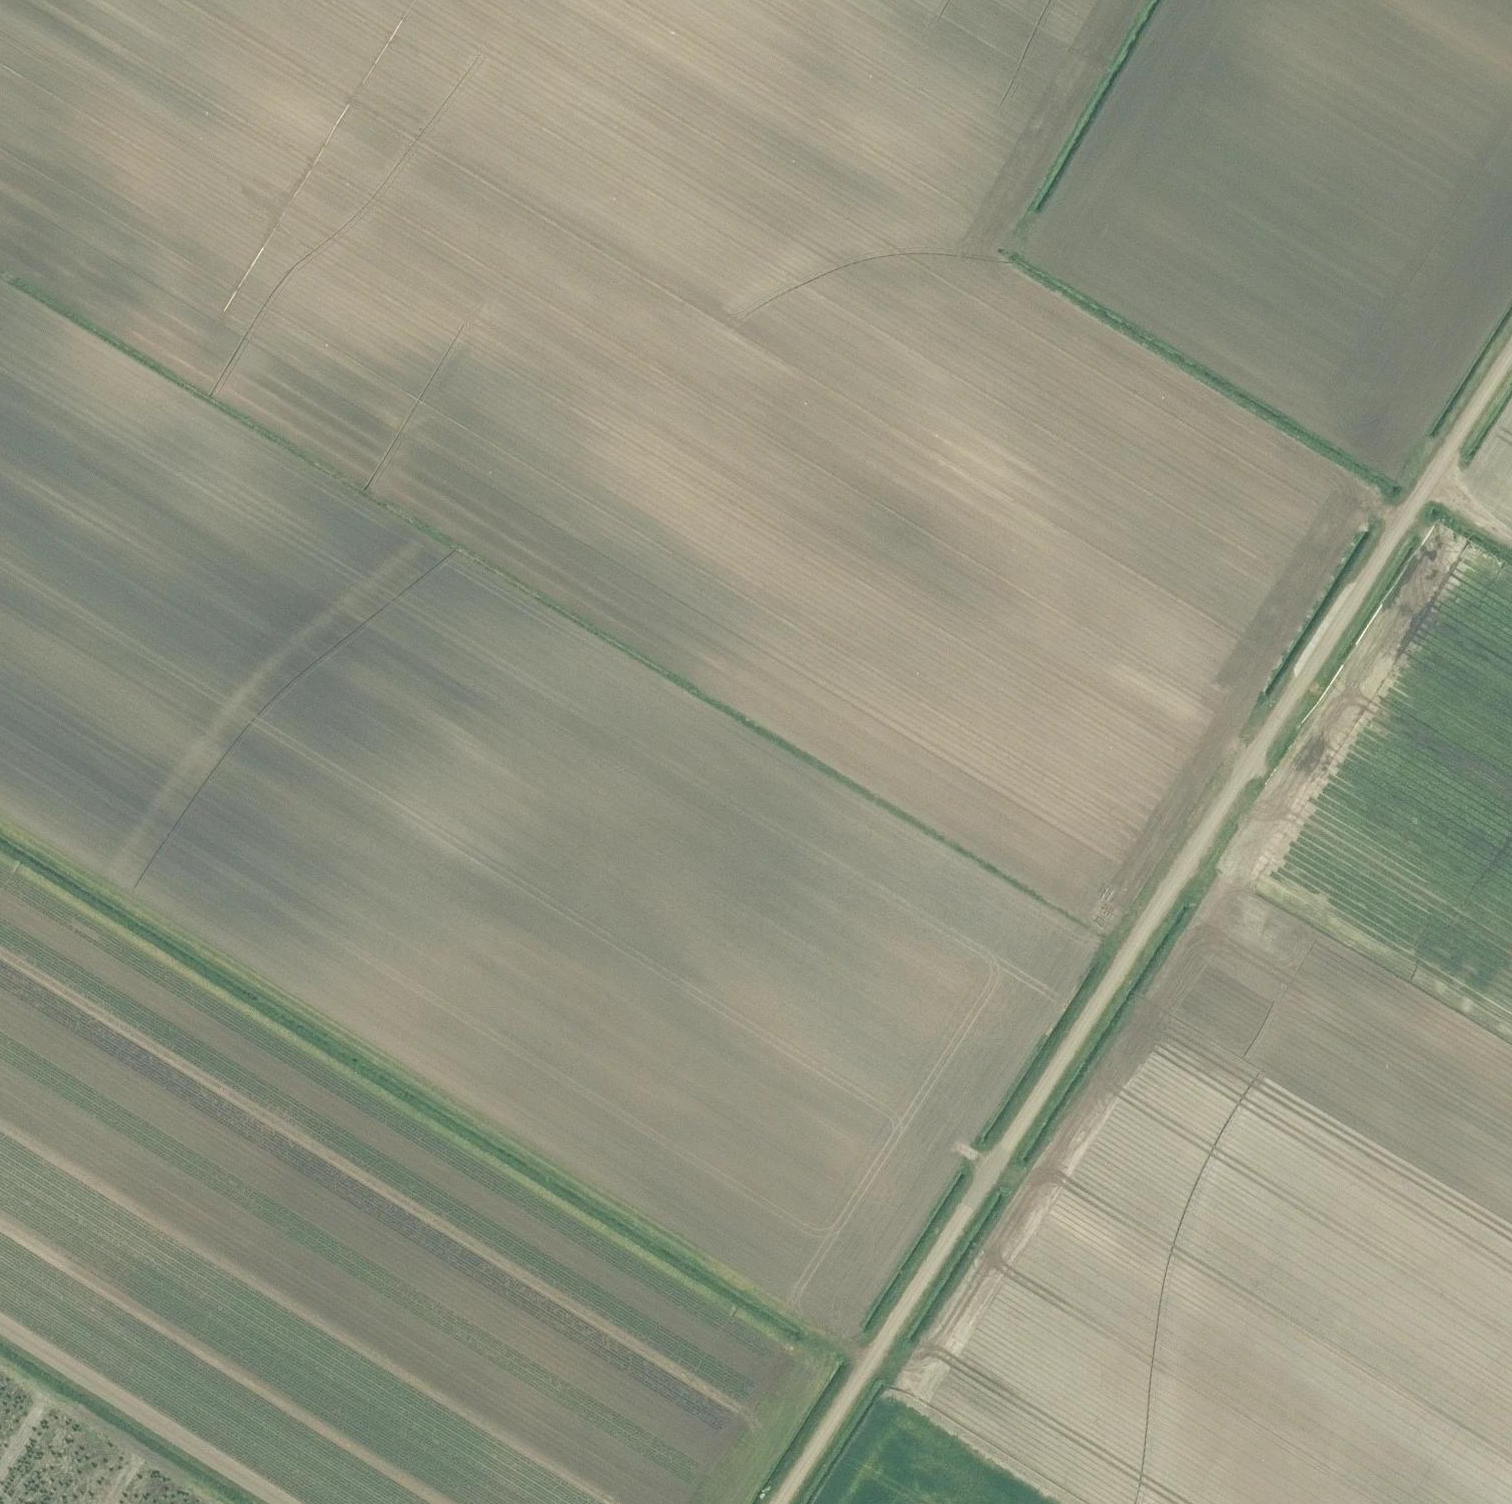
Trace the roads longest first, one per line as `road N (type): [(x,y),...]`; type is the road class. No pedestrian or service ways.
road 1 (unclassified): [(776,1503),(1511,345)]
road 2 (track): [(291,1503),(0,1321)]

